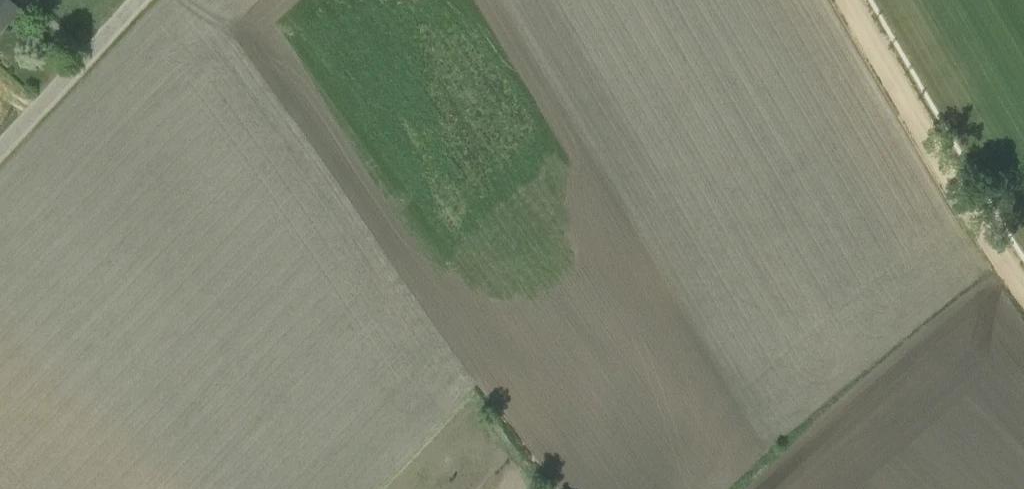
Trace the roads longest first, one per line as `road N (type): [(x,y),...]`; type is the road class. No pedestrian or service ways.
road 1 (track): [(1023,290),(846,0)]
road 2 (unclassified): [(0,149),(136,0)]

